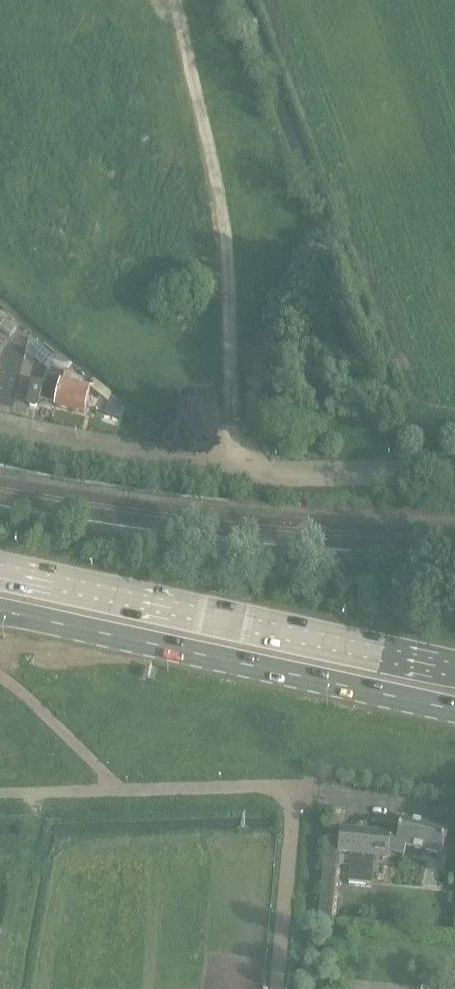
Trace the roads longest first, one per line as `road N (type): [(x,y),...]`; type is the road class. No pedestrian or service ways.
road 1 (track): [(178,0),(225,218),(230,470)]
road 2 (primary): [(454,669),(0,568)]
road 3 (primary): [(0,611),(454,710)]
road 4 (residential): [(0,440),(164,466),(454,471)]
road 5 (unclassified): [(277,988),(291,794),(279,787),(122,792)]
road 6 (track): [(0,794),(122,792)]

